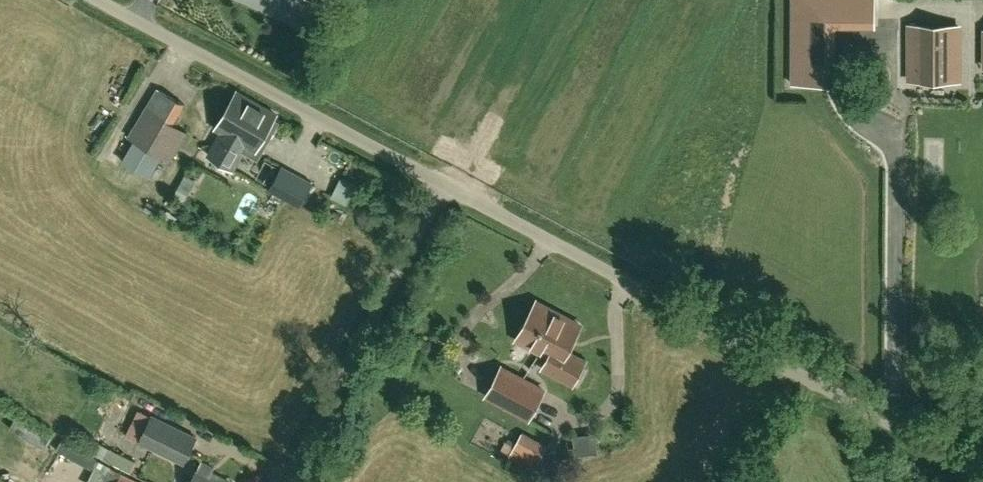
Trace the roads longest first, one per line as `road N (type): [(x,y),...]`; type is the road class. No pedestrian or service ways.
road 1 (unclassified): [(982,481),(444,188)]
road 2 (unclassified): [(444,188),(97,0)]
road 3 (unclassified): [(287,481),(444,188)]

